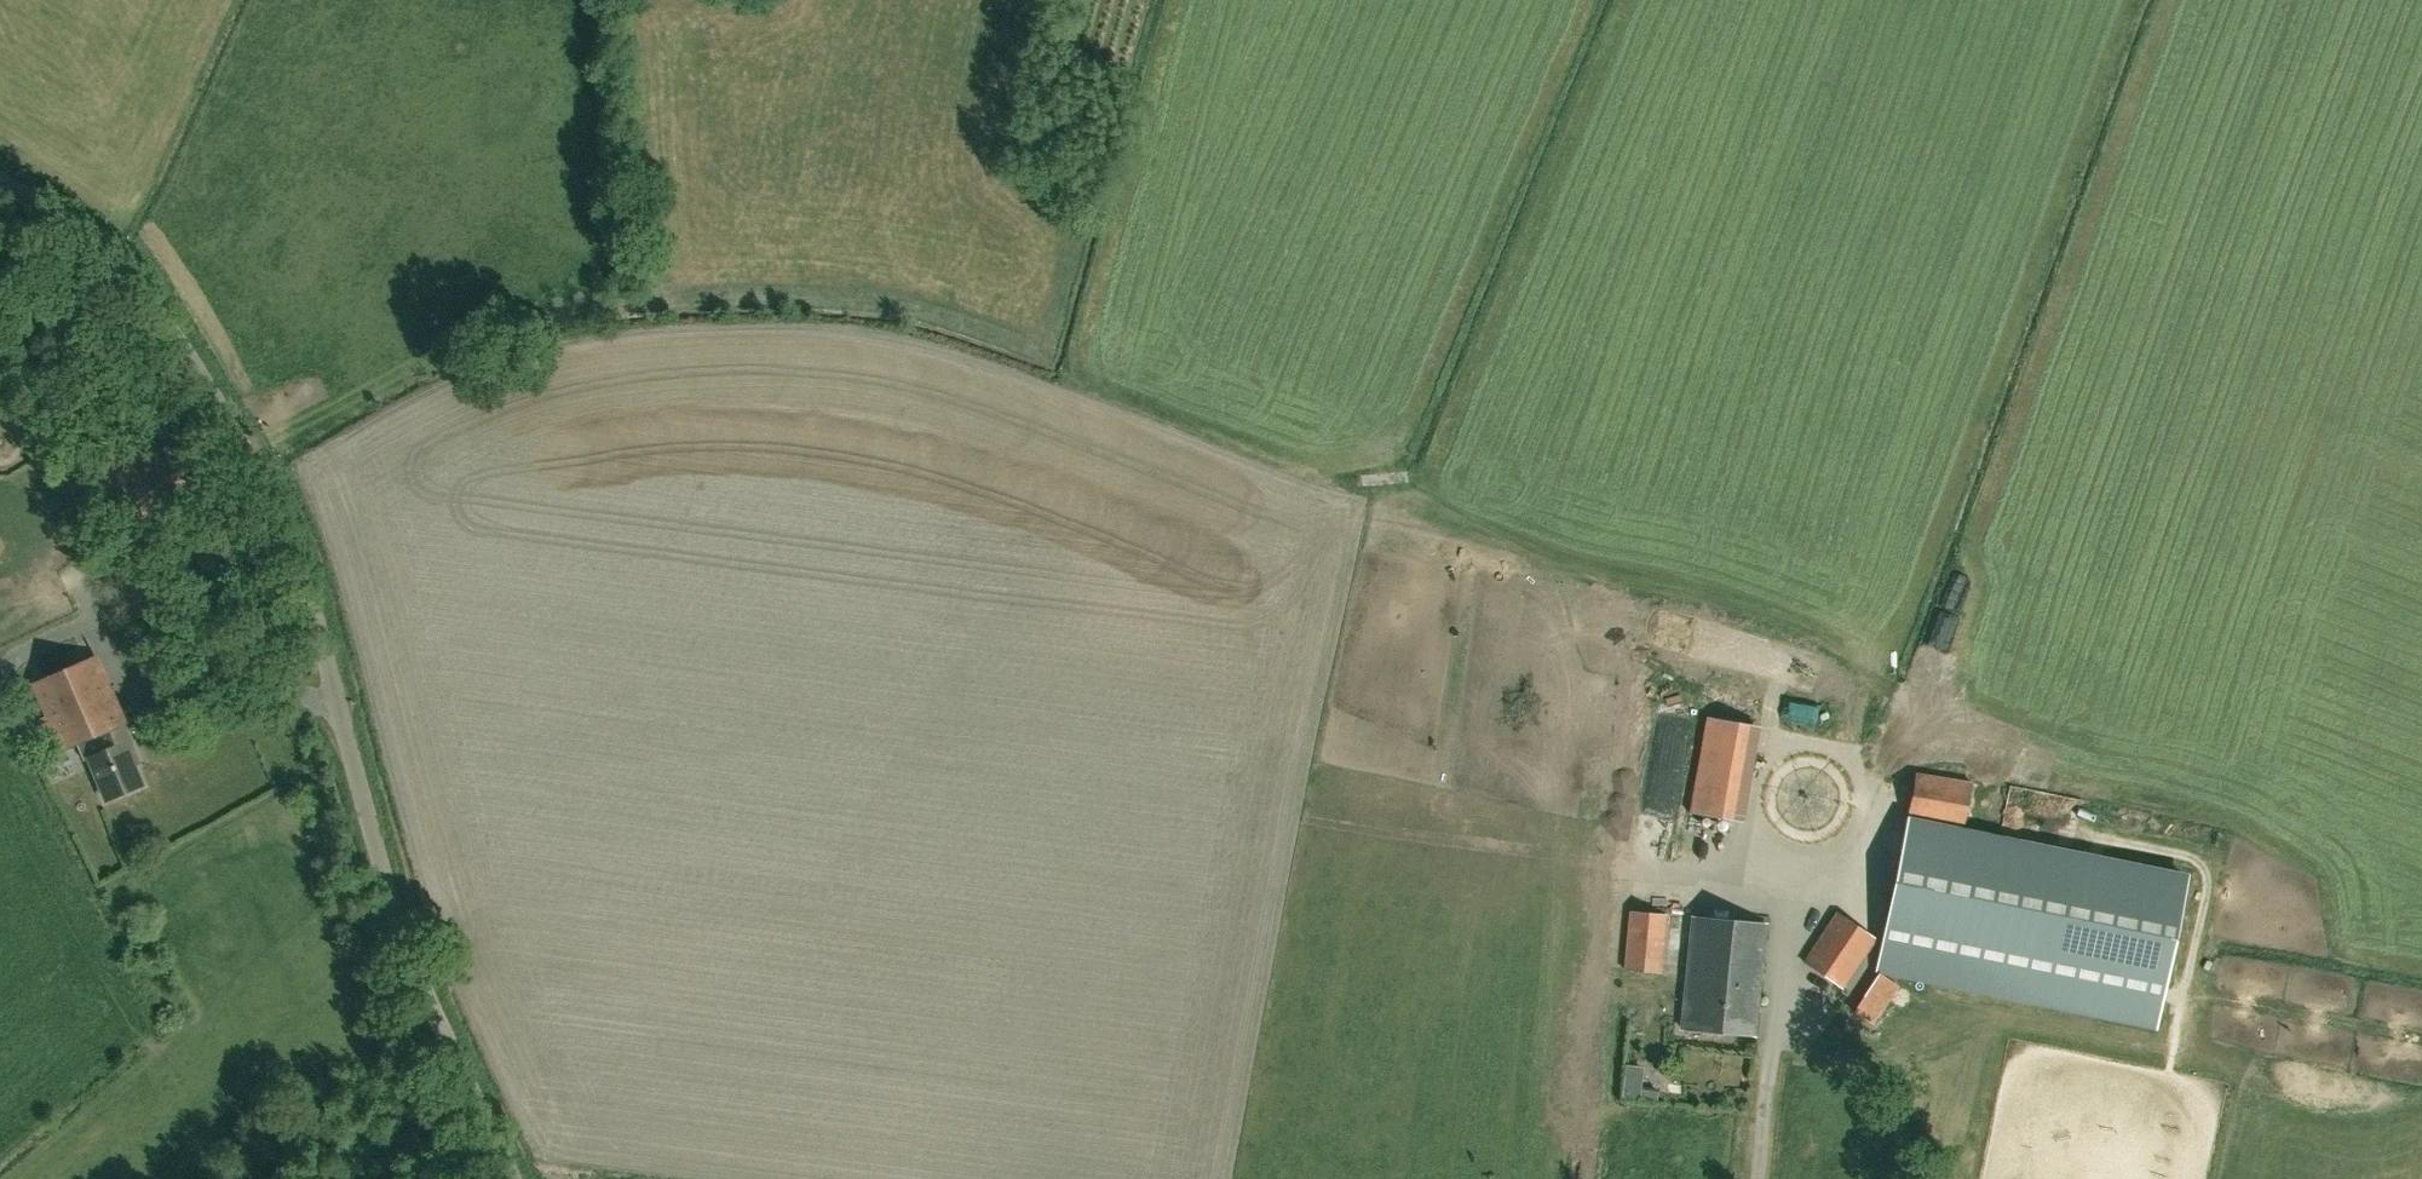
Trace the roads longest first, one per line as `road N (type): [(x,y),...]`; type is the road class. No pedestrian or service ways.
road 1 (unclassified): [(513,1178),(403,938),(311,622),(244,457),(182,340),(111,255),(0,187)]

